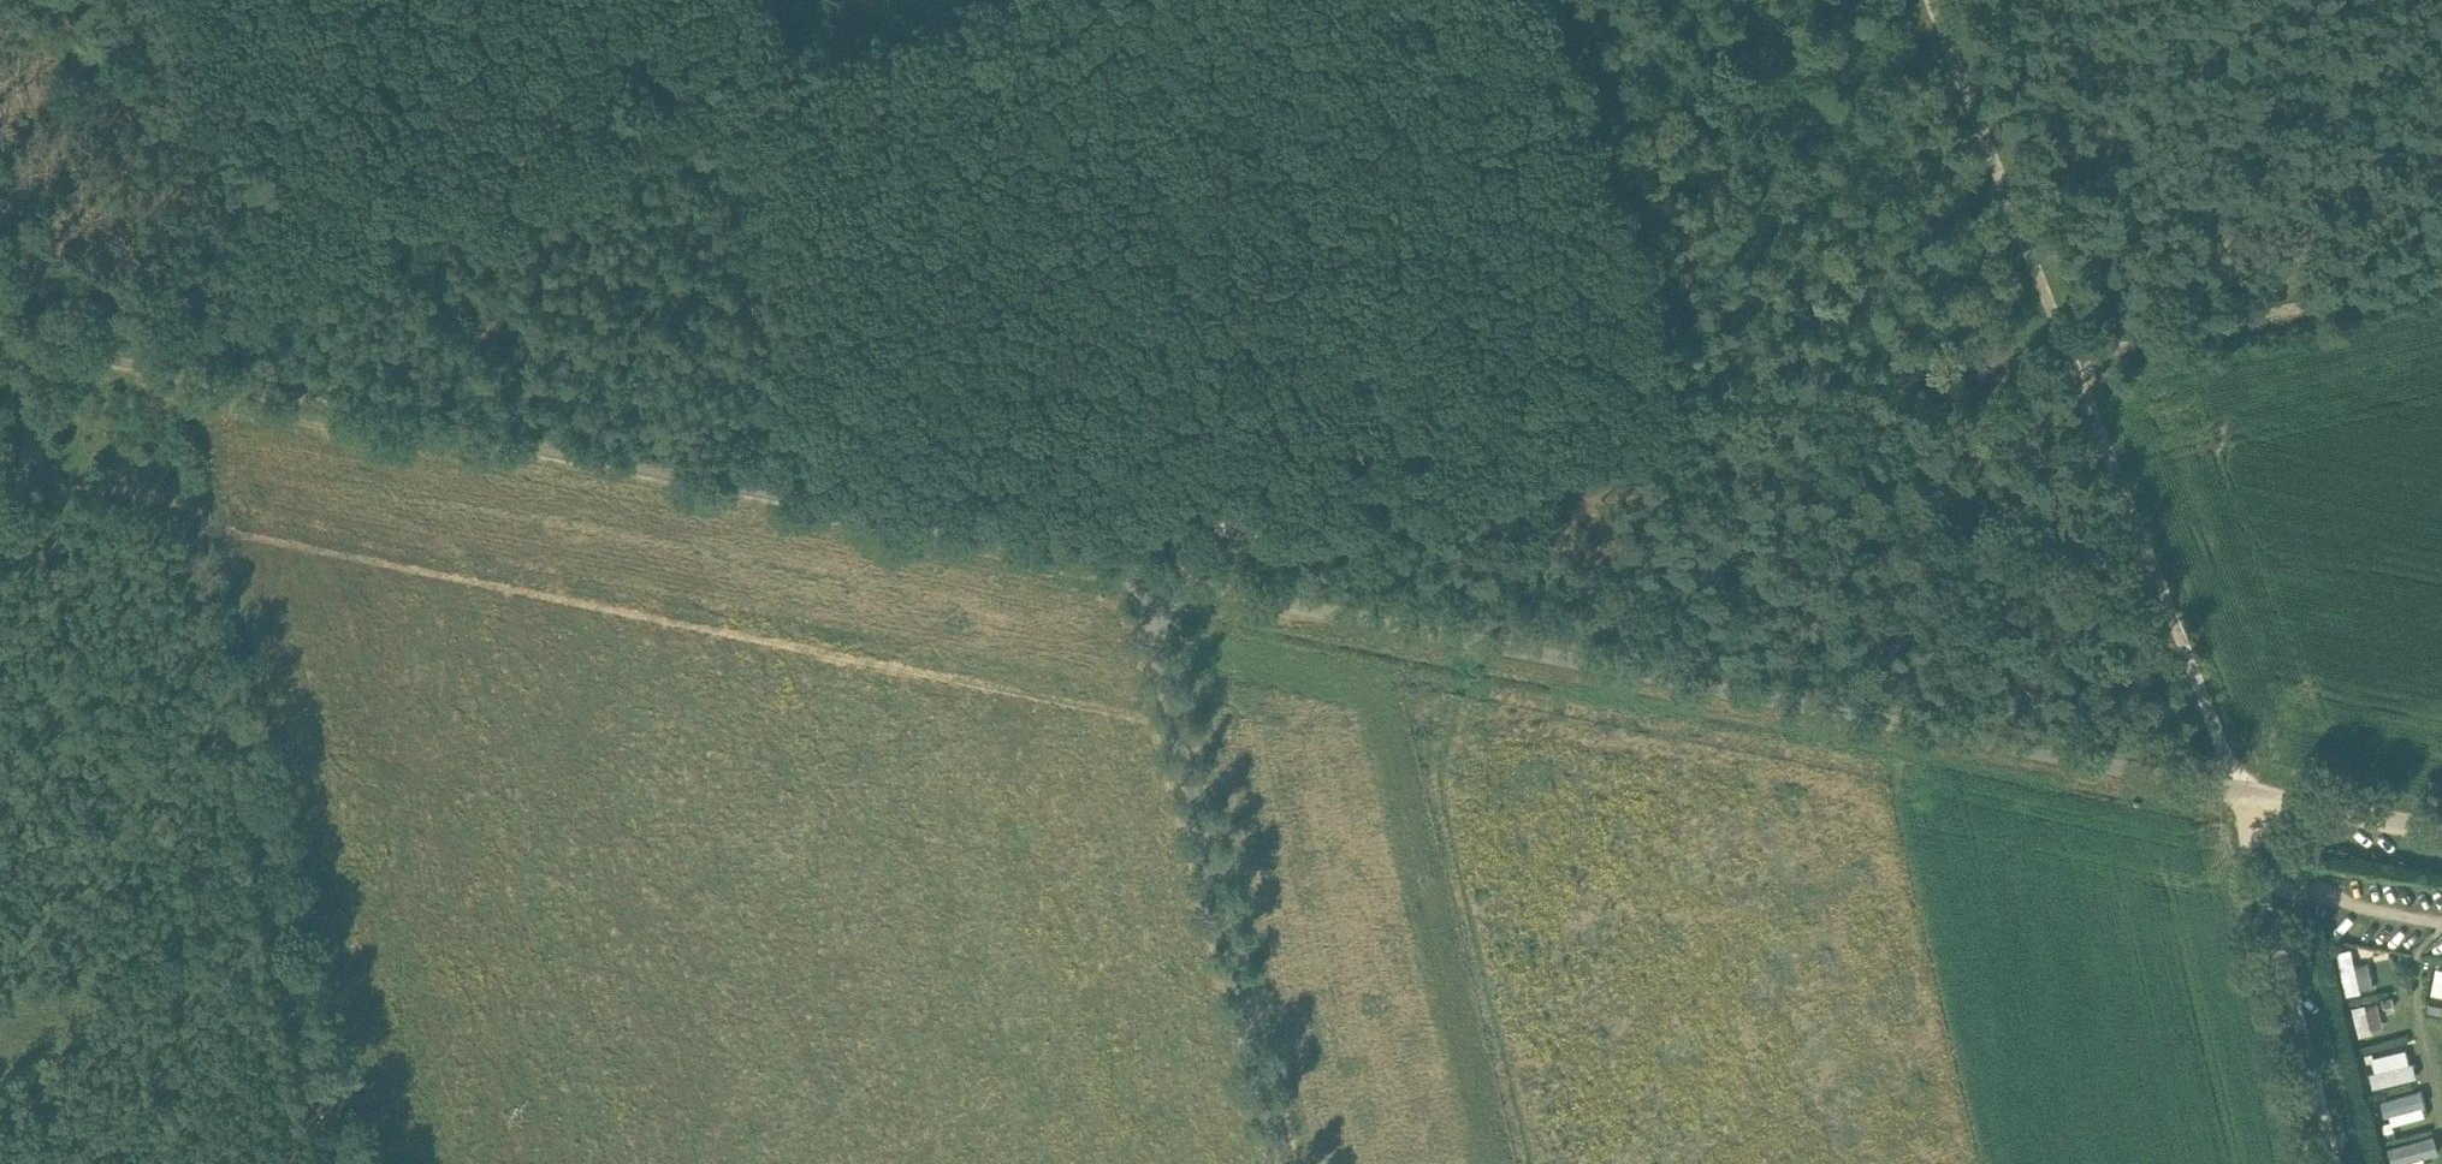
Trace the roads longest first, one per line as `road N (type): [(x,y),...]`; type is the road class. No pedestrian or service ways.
road 1 (unclassified): [(2441,832),(1162,580)]
road 2 (track): [(0,349),(327,421),(1115,571)]
road 3 (track): [(1002,0),(684,123),(460,223),(157,327),(107,357)]
road 4 (track): [(2339,1163),(2239,792),(2070,358)]
road 5 (unclassified): [(1284,1163),(1157,659),(1162,580)]
road 6 (track): [(2070,358),(1931,0)]
road 7 (track): [(2441,281),(2070,358)]

